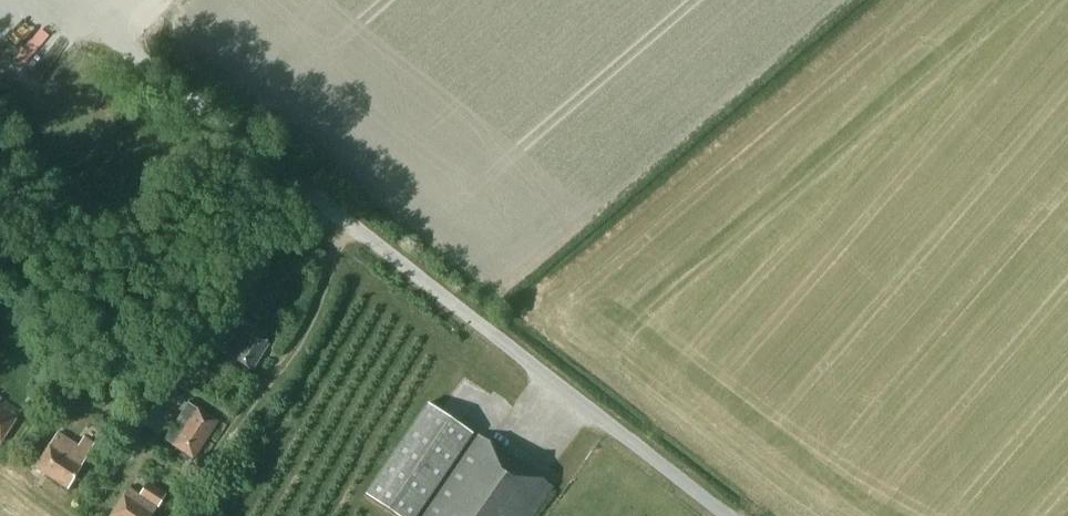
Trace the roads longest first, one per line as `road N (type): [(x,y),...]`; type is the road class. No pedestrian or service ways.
road 1 (unclassified): [(727,515),(342,223),(120,36)]

